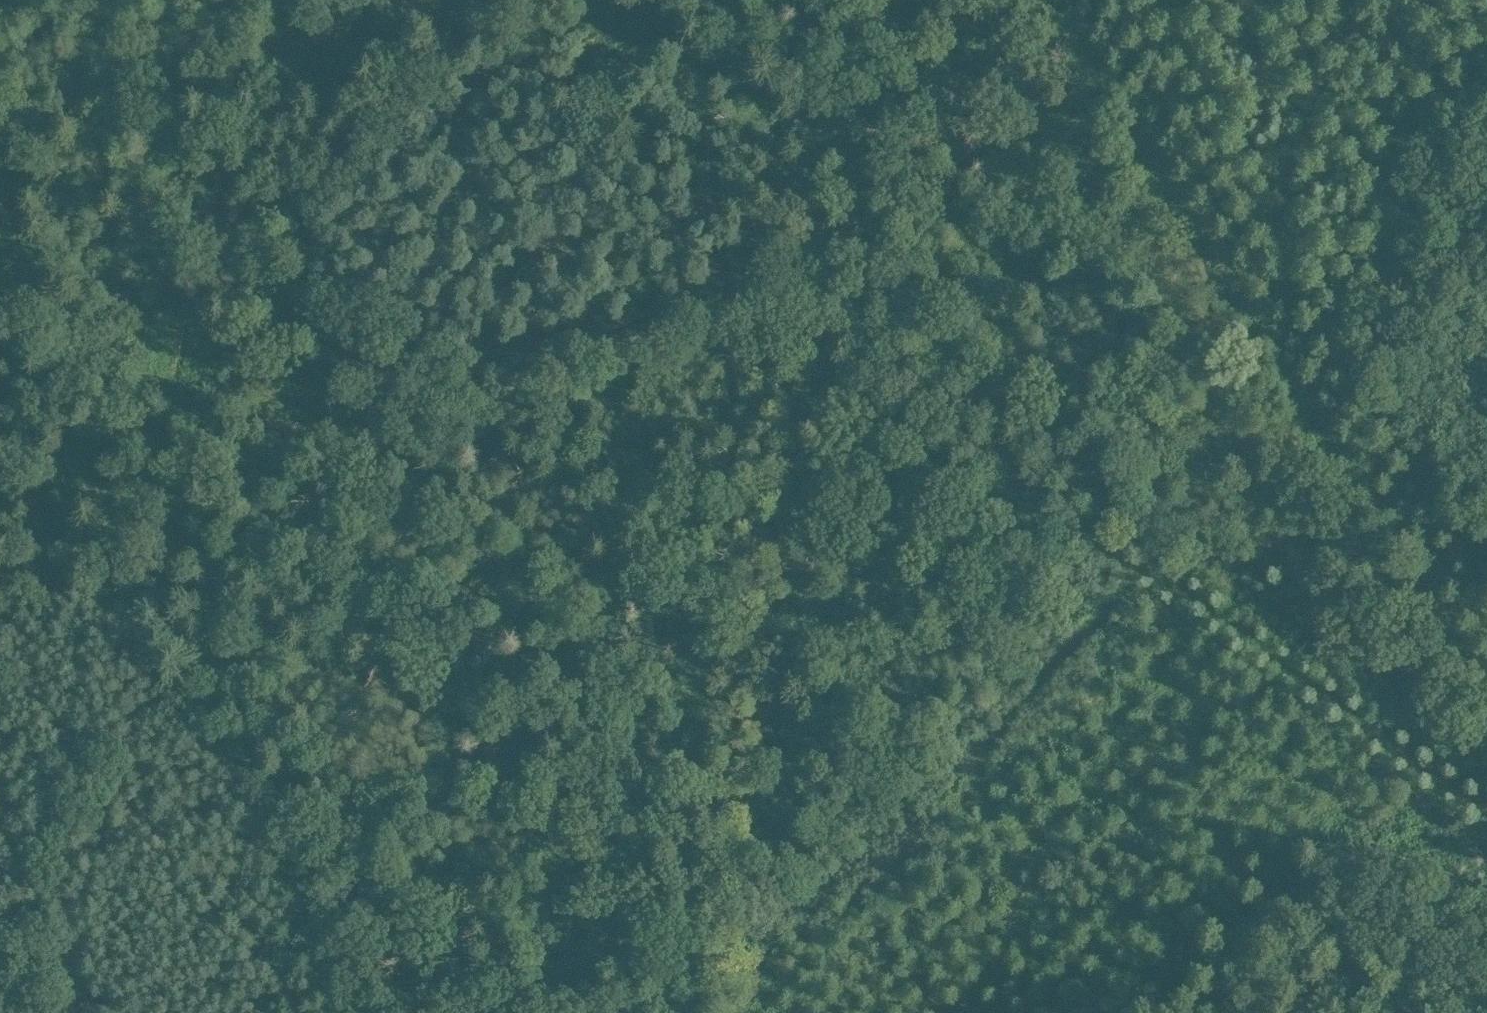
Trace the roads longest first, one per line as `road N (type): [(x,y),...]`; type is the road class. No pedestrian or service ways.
road 1 (track): [(0,590),(691,323),(741,297),(780,272),(956,0)]

